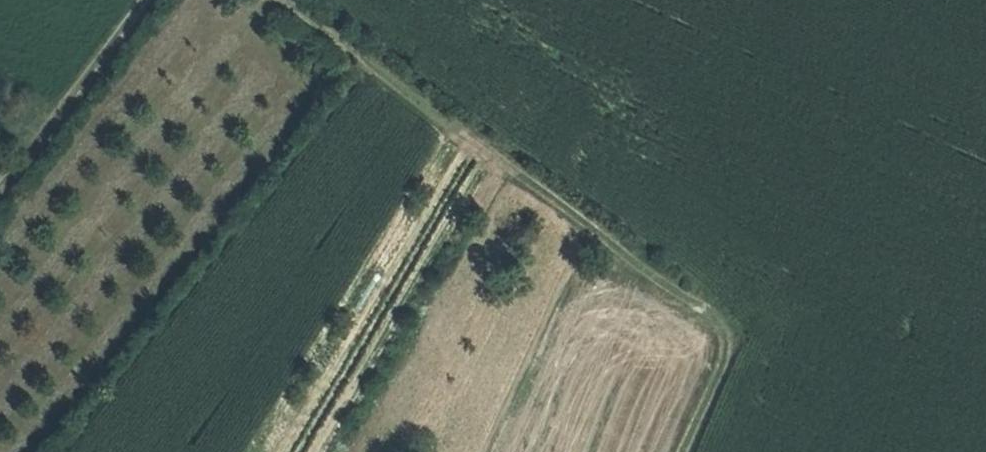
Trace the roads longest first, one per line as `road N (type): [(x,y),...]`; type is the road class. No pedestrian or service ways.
road 1 (track): [(284,0),(723,325),(729,346),(721,374),(688,451)]
road 2 (track): [(0,193),(146,0)]

